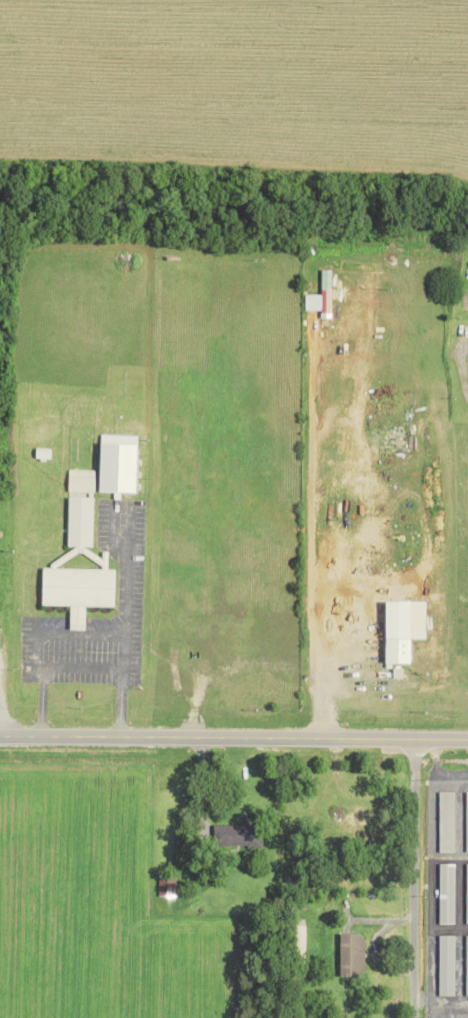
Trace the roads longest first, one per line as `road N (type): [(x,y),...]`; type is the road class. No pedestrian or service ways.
road 1 (primary): [(467,735),(0,732)]

